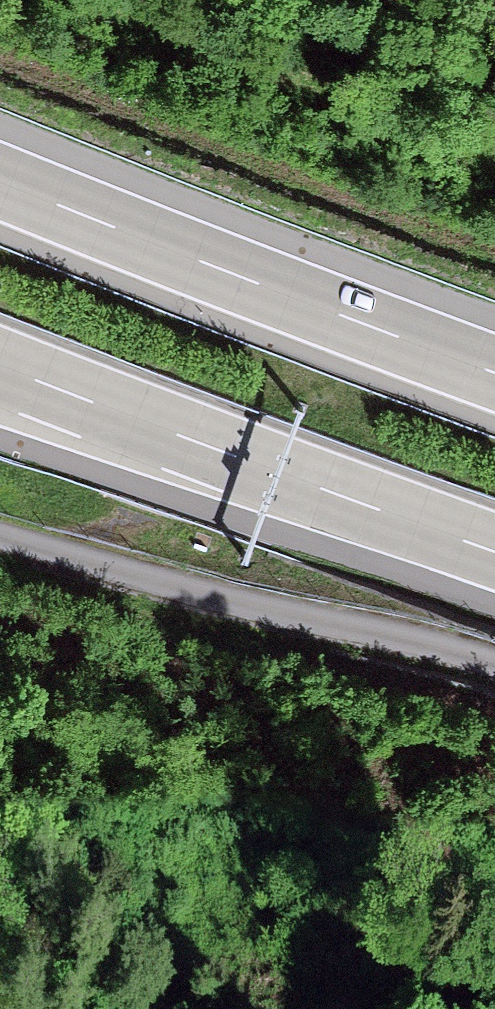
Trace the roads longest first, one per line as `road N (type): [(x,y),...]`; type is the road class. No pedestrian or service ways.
road 1 (motorway): [(494,371),(0,180)]
road 2 (motorway): [(0,368),(494,553)]
road 3 (unclassified): [(494,663),(0,536)]

